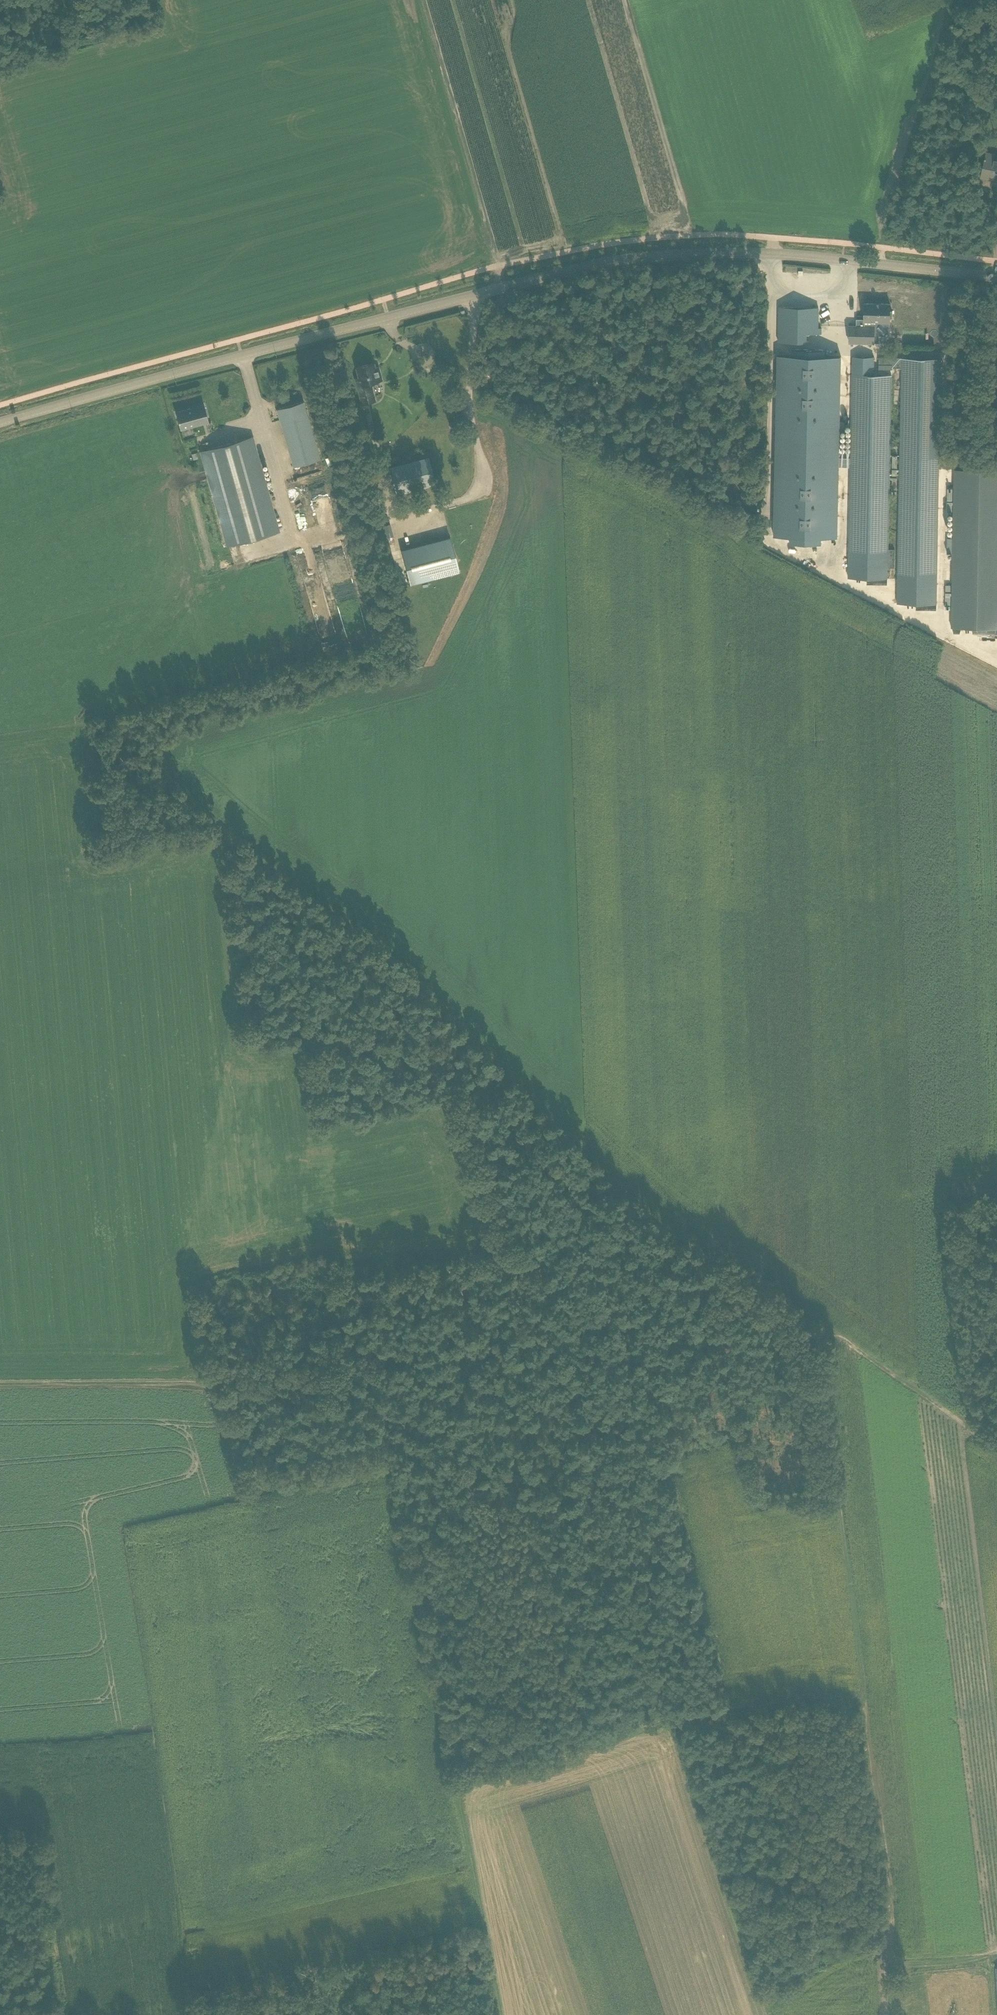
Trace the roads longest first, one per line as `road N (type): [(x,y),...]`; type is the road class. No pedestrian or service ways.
road 1 (track): [(0,1384),(214,1381),(245,1484),(264,1489),(383,1465),(452,1784),(735,1706),(853,1702),(865,1694),(824,1355),(835,1336),(996,1445)]
road 2 (tertiary): [(996,279),(787,256),(643,257),(321,333),(0,422)]
road 3 (track): [(592,1744),(500,1358)]
road 4 (track): [(452,1784),(499,2014)]
road 5 (track): [(638,1652),(596,1492),(537,1502)]

